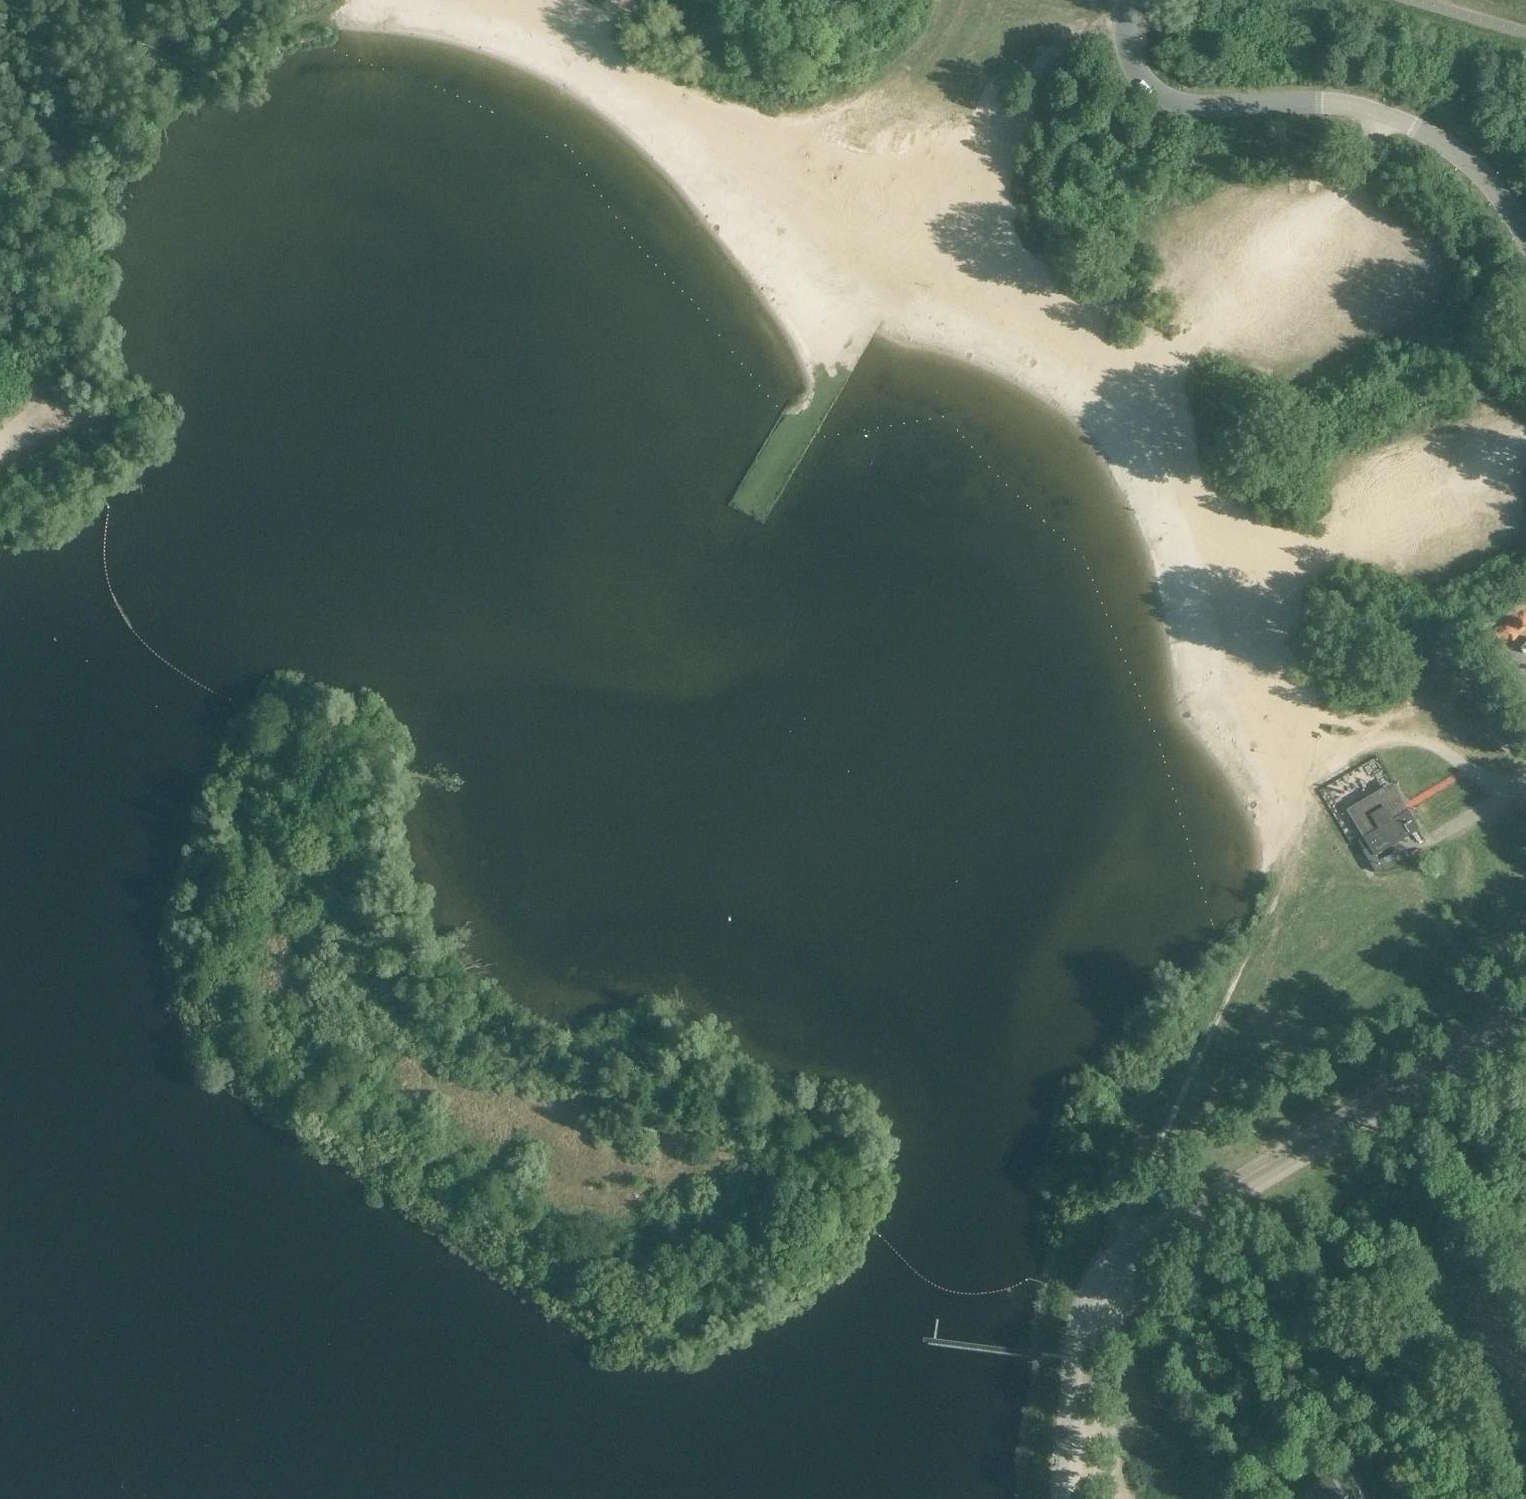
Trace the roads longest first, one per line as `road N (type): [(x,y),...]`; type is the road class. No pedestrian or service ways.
road 1 (unclassified): [(1067,1498),(1087,1313),(1109,1277),(1525,1025)]
road 2 (unclassified): [(1130,0),(1123,22),(1131,63),(1156,100),(1188,111),(1317,103),(1380,113),(1477,169),(1525,242)]

